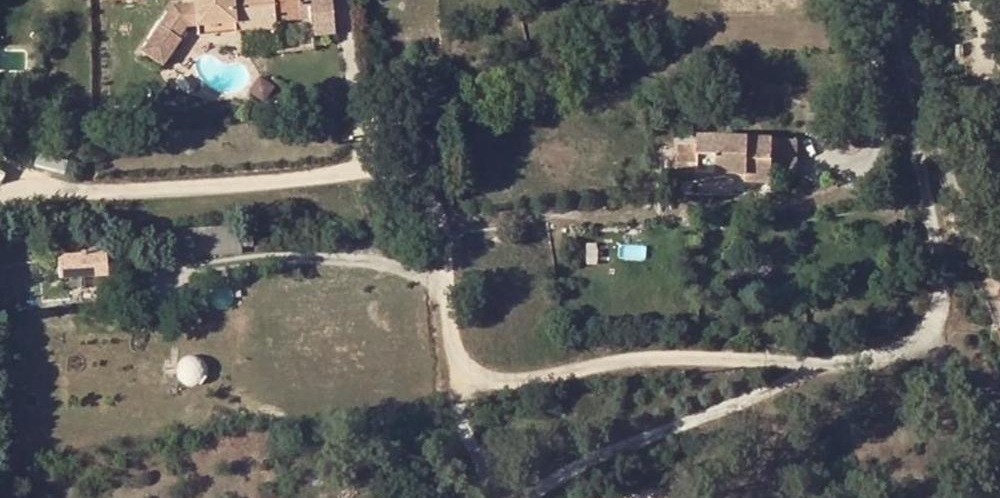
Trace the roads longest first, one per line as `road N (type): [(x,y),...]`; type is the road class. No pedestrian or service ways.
road 1 (unclassified): [(900,60),(944,298),(929,334),(887,357),(654,359),(479,382),(464,374),(451,348),(435,213),(428,195),(400,174),(113,193),(34,189)]

